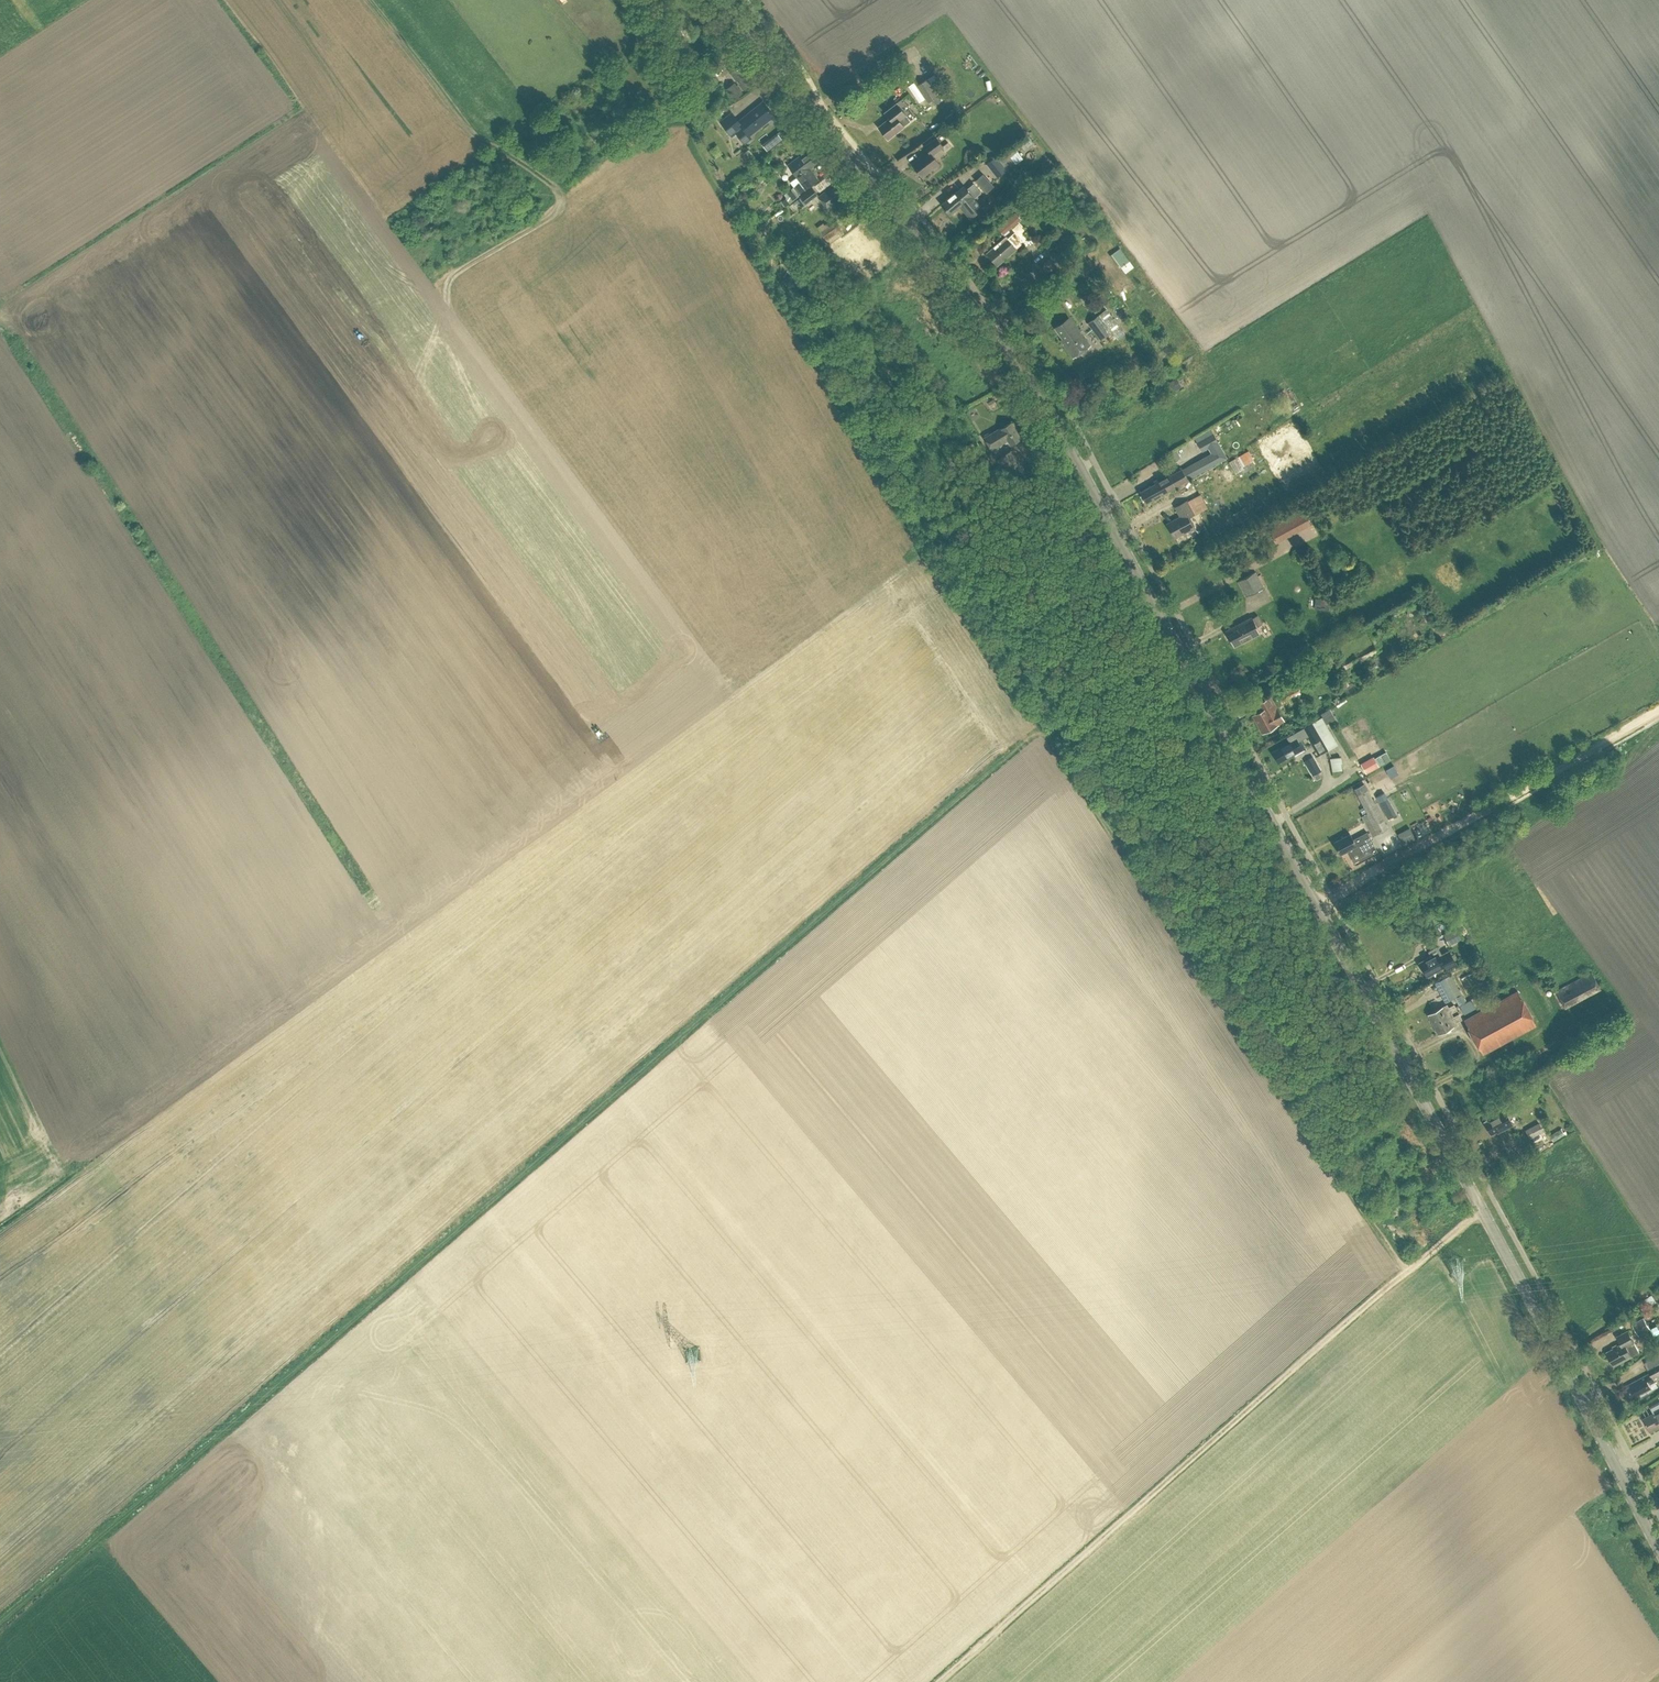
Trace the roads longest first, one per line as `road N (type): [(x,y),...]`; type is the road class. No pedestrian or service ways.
road 1 (track): [(1406,1269),(1038,728),(0,1621)]
road 2 (tertiary): [(1658,1545),(1042,397),(722,0)]
road 3 (track): [(1406,1269),(936,1681)]
road 4 (track): [(1658,707),(1331,898)]

